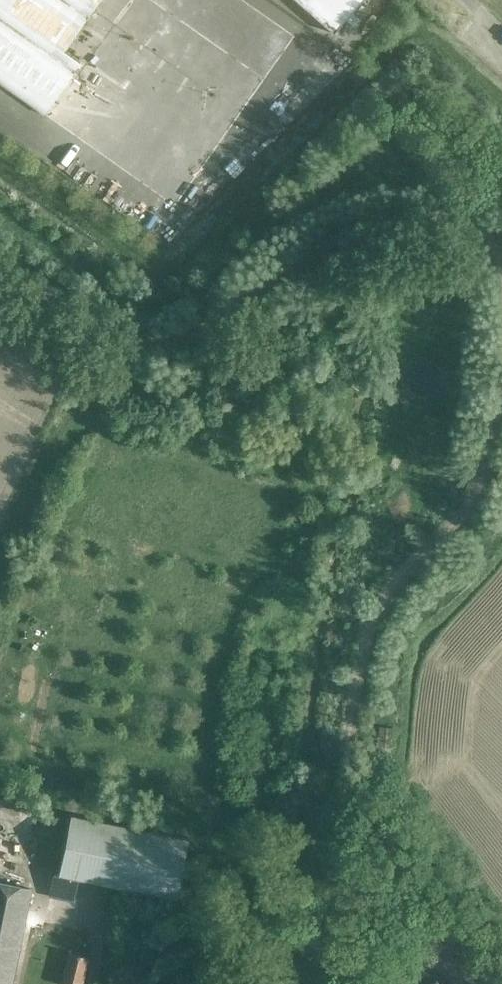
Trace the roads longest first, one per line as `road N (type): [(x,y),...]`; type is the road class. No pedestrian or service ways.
road 1 (unclassified): [(320,983),(368,640),(384,597),(481,485),(501,418)]
road 2 (unclassified): [(501,250),(481,228),(442,219),(388,228),(304,266),(194,332),(155,344),(115,335),(0,259)]

